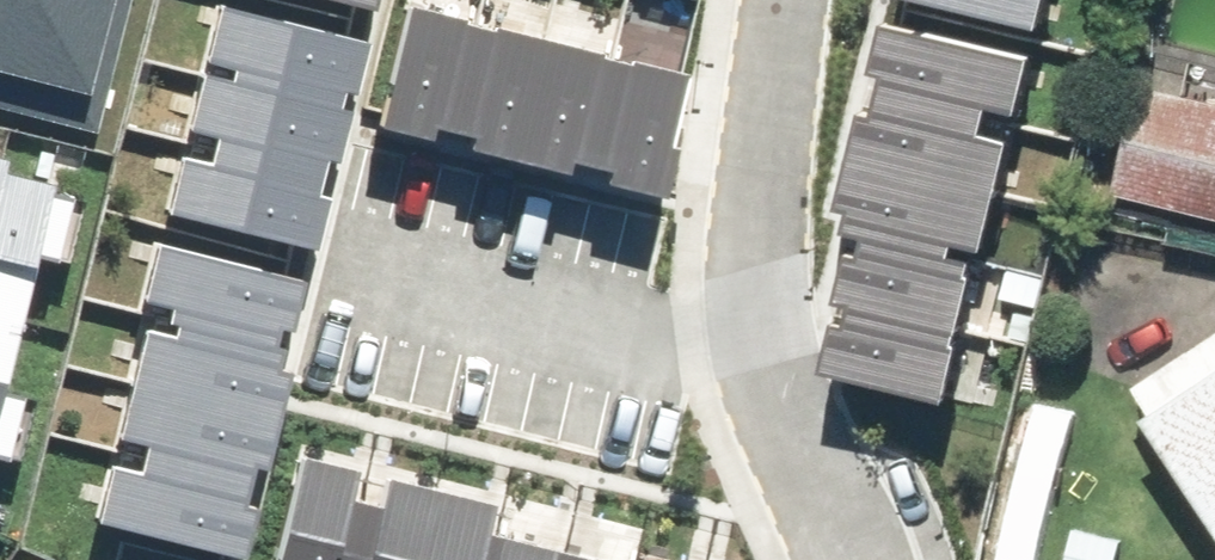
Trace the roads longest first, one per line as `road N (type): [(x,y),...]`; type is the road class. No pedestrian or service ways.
road 1 (residential): [(781,0),(759,94),(744,242),(843,559)]

